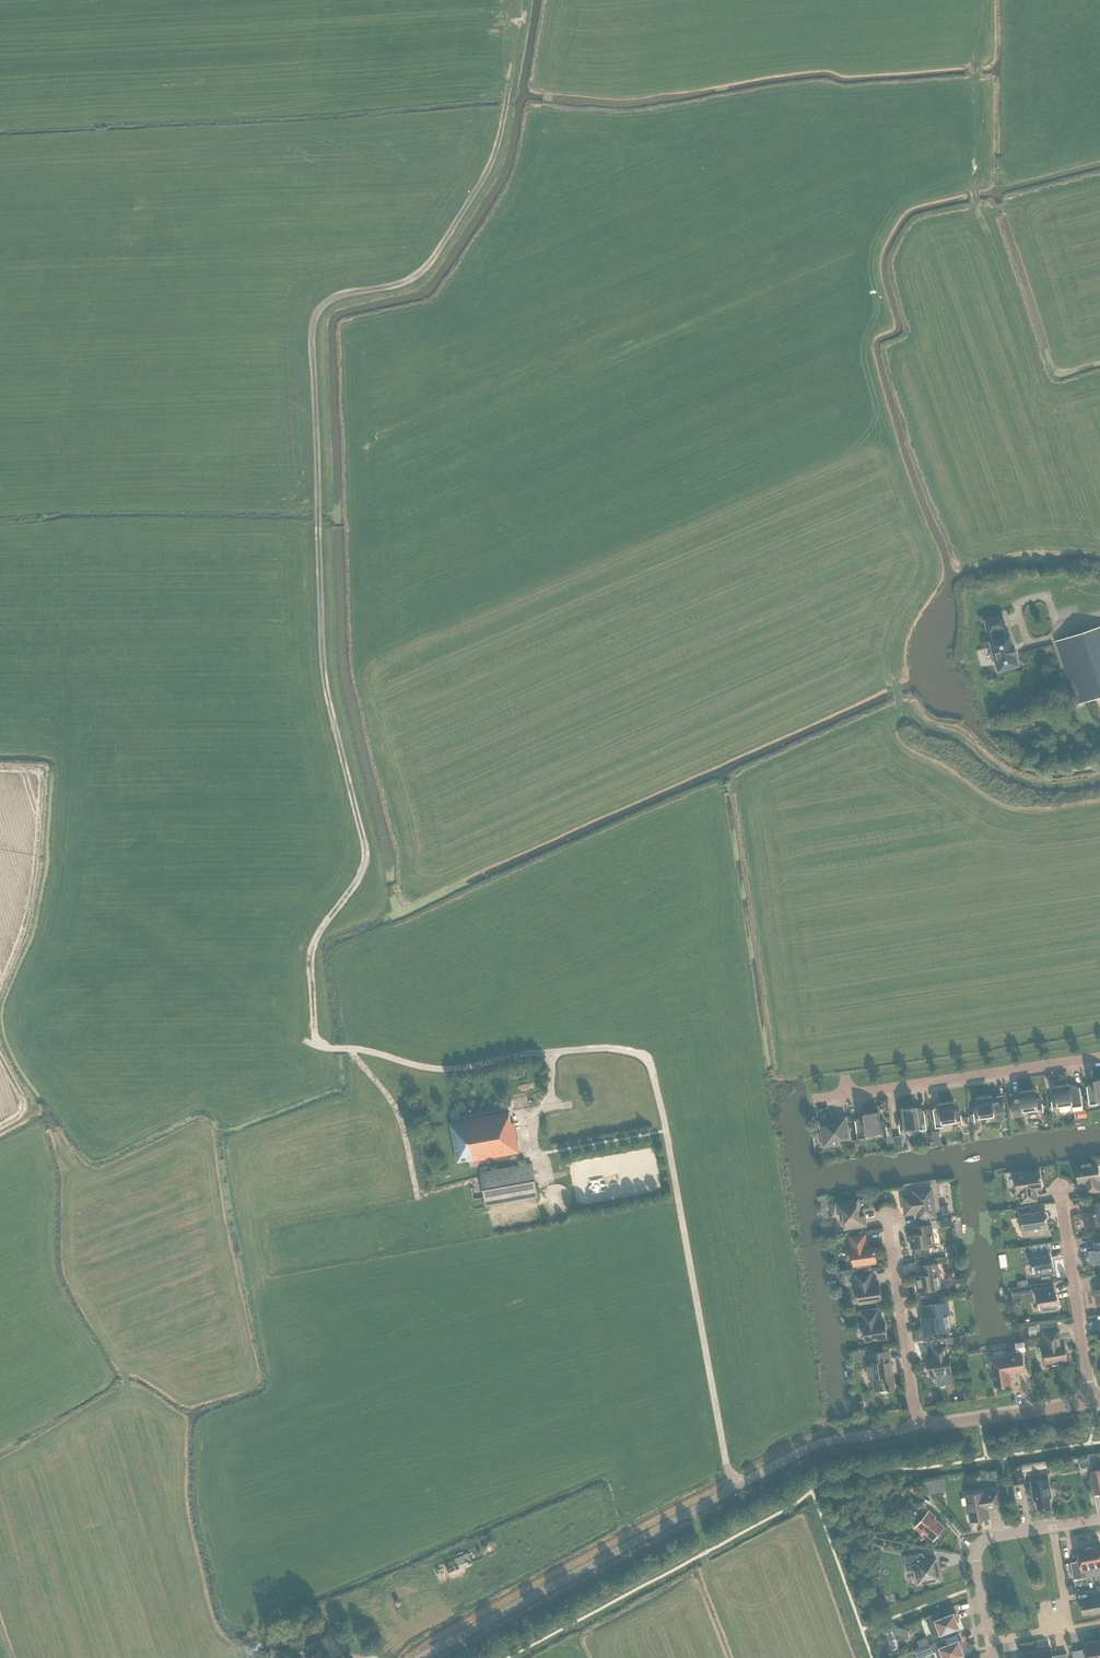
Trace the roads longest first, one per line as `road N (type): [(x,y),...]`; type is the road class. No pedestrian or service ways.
road 1 (track): [(344,1047),(324,1048),(315,1039),(310,954),(363,857),(326,691),(313,318),(327,301),(411,282),(425,270),(489,172),(524,0)]
road 2 (unclassified): [(424,1657),(815,1446),(919,1428)]
road 3 (residential): [(817,1099),(1099,1057)]
road 4 (residential): [(1091,1403),(1061,1191)]
road 5 (residential): [(919,1428),(888,1217)]
road 6 (residential): [(991,1646),(981,1546),(1054,1529)]
road 7 (unclassified): [(919,1428),(1091,1403)]

